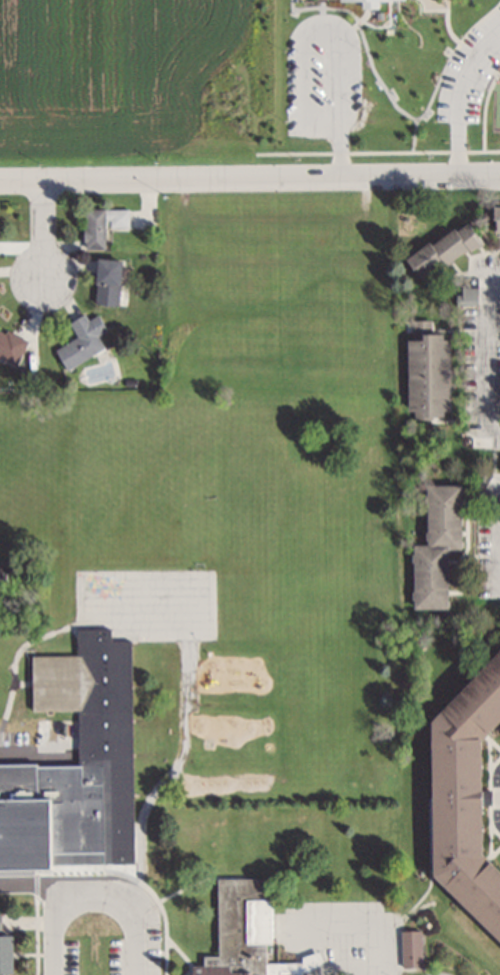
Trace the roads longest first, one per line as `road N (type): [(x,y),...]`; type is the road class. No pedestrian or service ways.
road 1 (residential): [(0,179),(499,174)]

